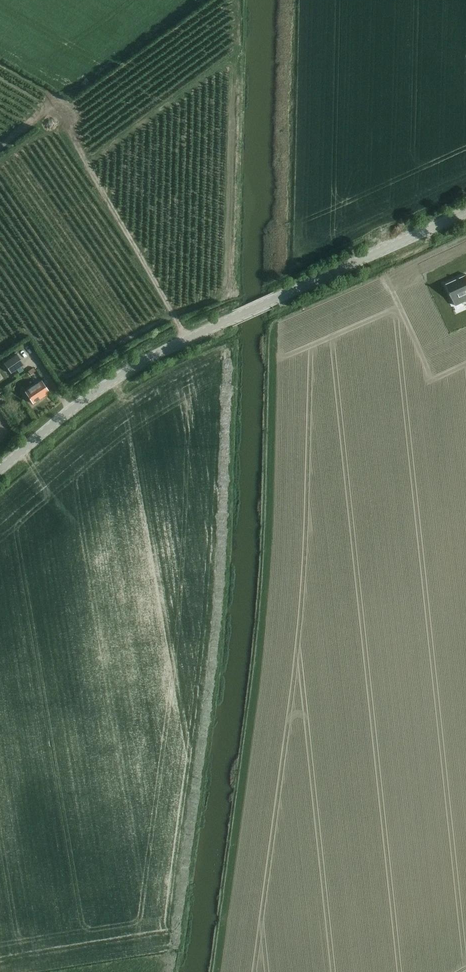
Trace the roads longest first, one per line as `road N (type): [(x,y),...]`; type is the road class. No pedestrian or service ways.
road 1 (tertiary): [(0,473),(132,368),(187,337),(465,212)]

